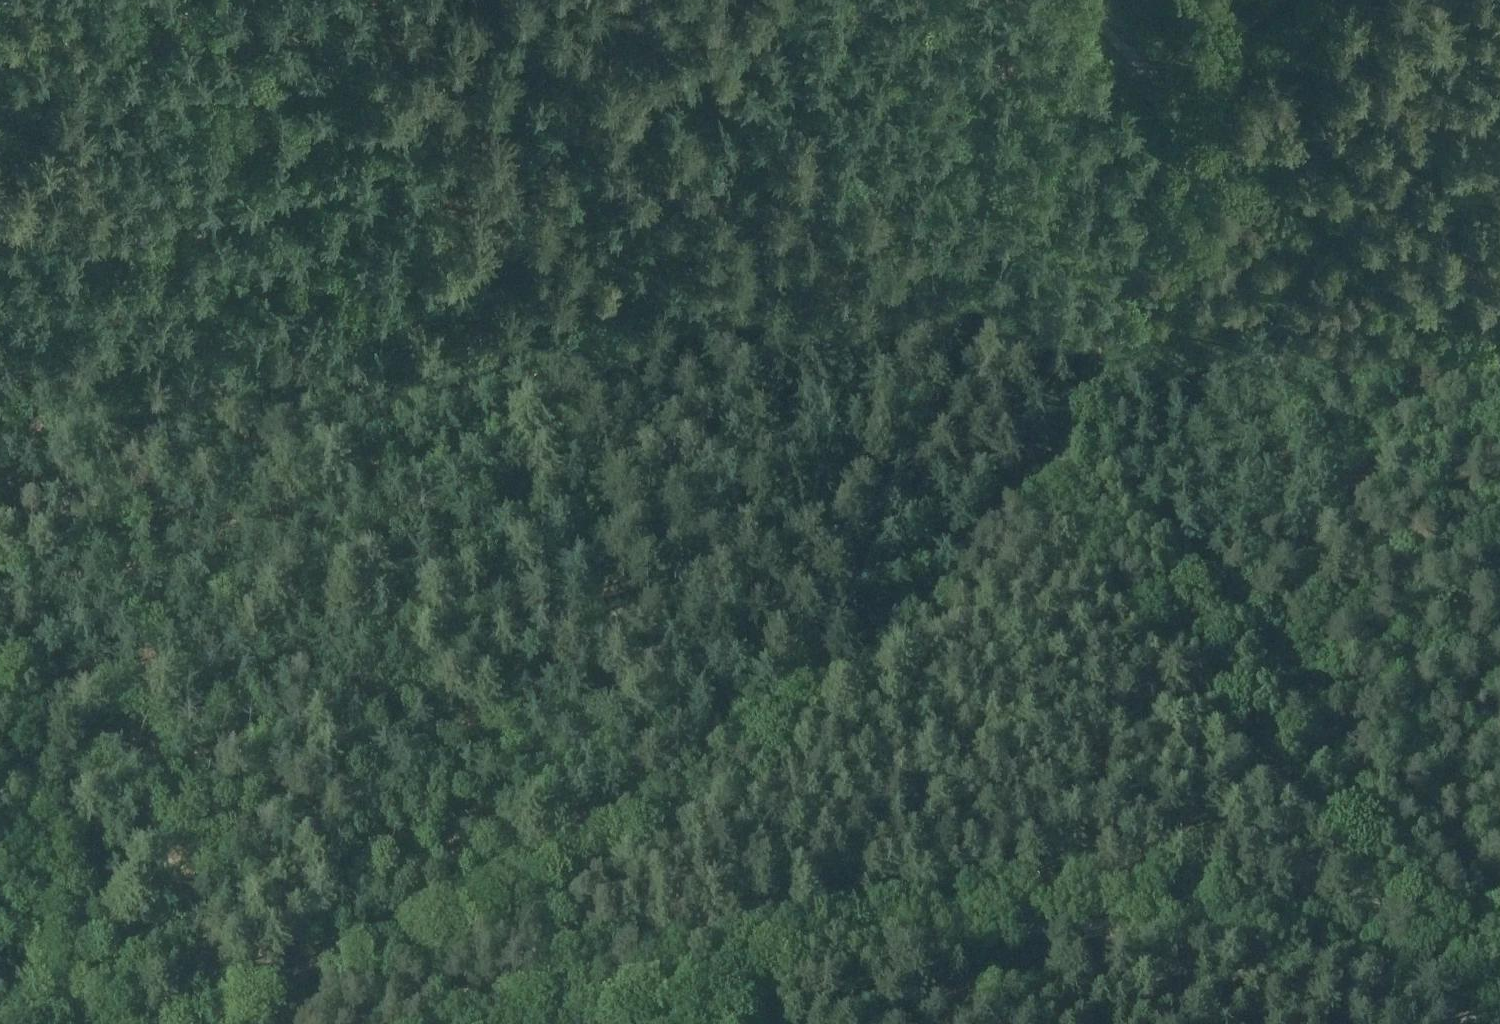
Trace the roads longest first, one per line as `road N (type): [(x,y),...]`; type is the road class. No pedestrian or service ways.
road 1 (track): [(581,1023),(886,944),(1174,925),(1274,937),(1499,1008)]
road 2 (track): [(503,324),(1142,93),(1160,79)]
road 3 (track): [(1042,498),(1365,883),(1421,984),(1432,1023)]
road 4 (track): [(150,1023),(445,915),(605,838),(665,795)]
road 5 (track): [(0,517),(503,324)]
road 6 (track): [(503,324),(665,795)]
road 7 (track): [(665,795),(913,620),(1042,498)]
road 8 (track): [(1499,395),(1291,175),(1160,79)]
road 9 (track): [(0,599),(164,1023)]
road 10 (track): [(1042,498),(1097,374),(1160,79)]
road 11 (track): [(381,0),(503,324)]
road 12 (track): [(833,206),(802,0)]
road 13 (track): [(1160,79),(1255,0)]

